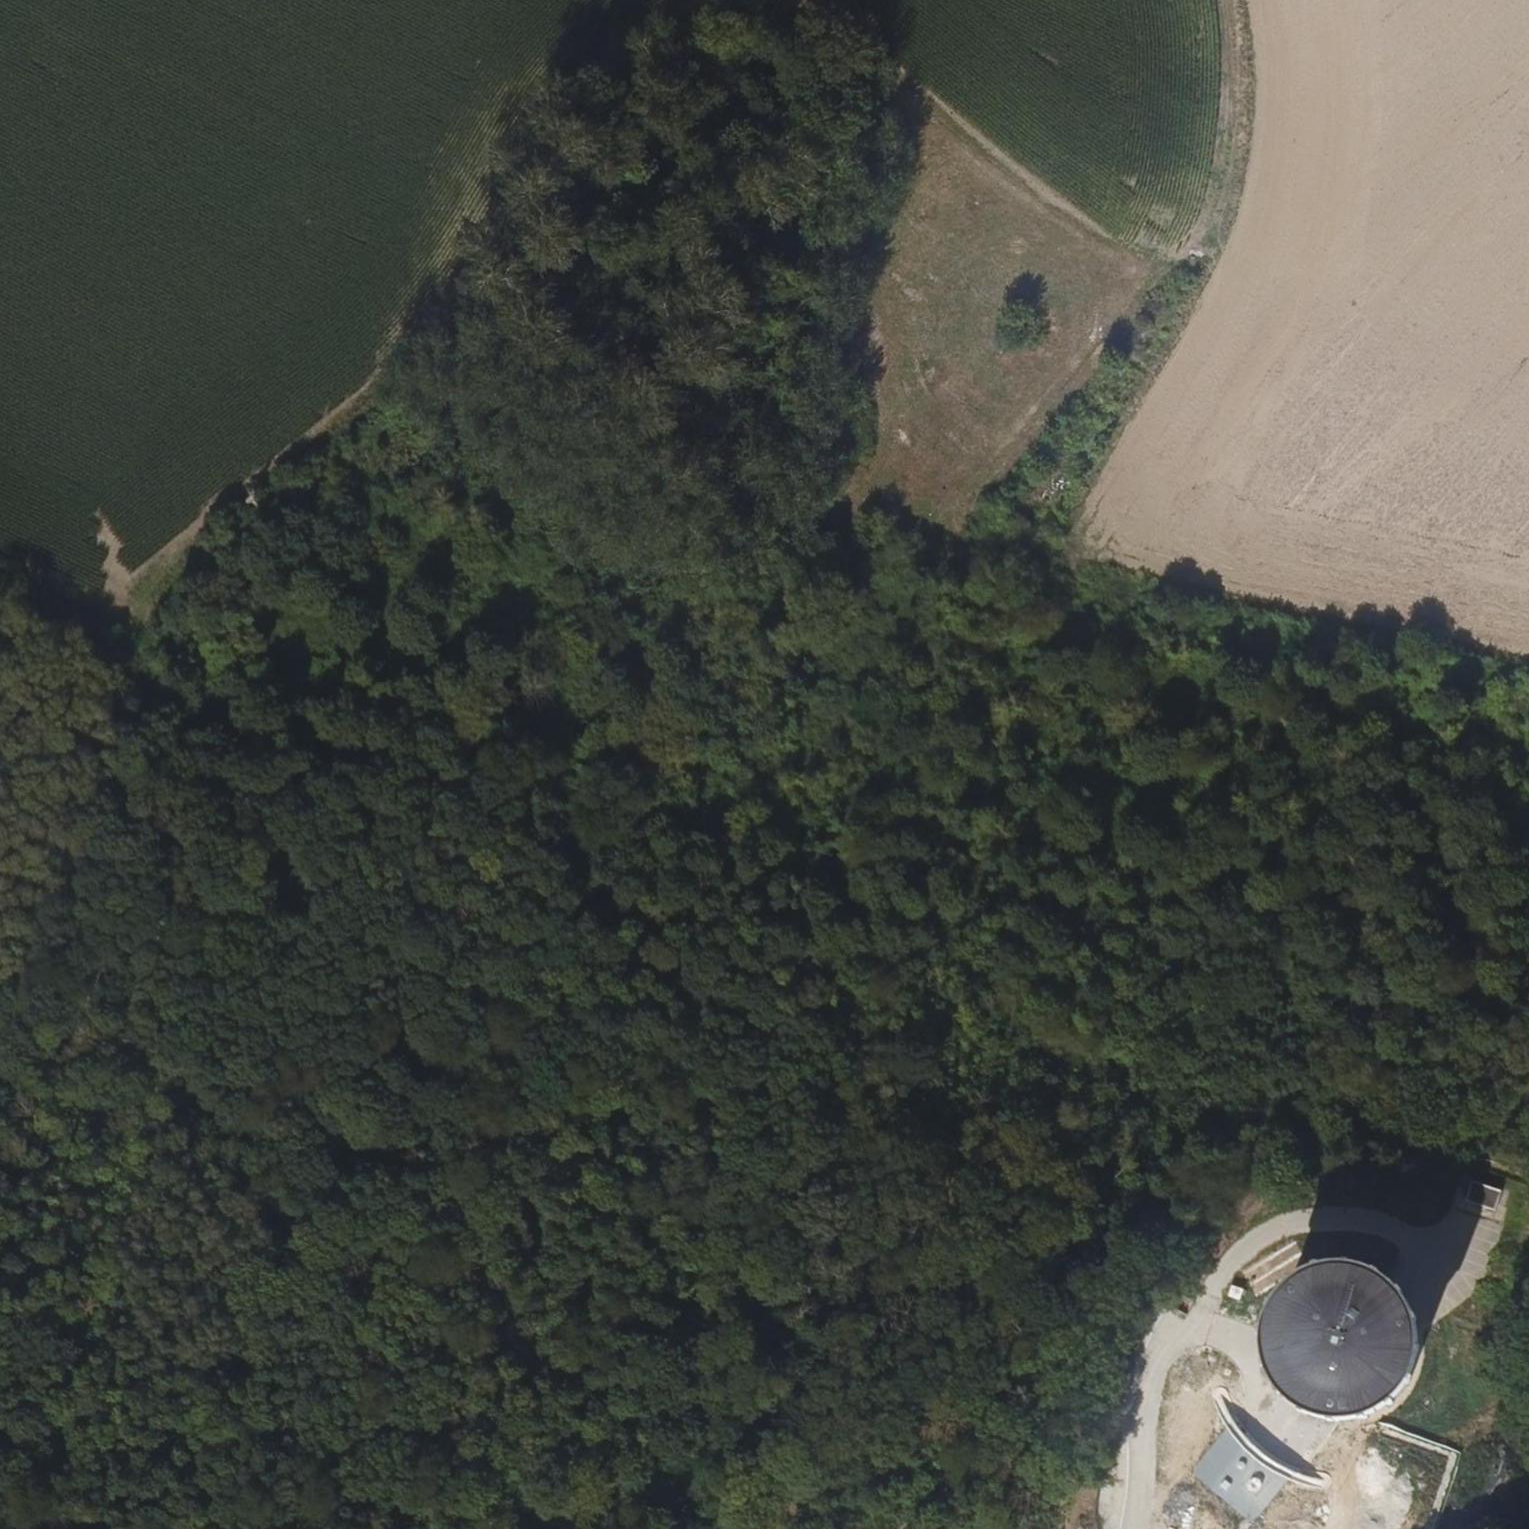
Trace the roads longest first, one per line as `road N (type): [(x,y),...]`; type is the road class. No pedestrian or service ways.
road 1 (track): [(1227,0),(1235,47),(1231,169),(1200,245)]
road 2 (track): [(1138,1528),(1204,1312)]

